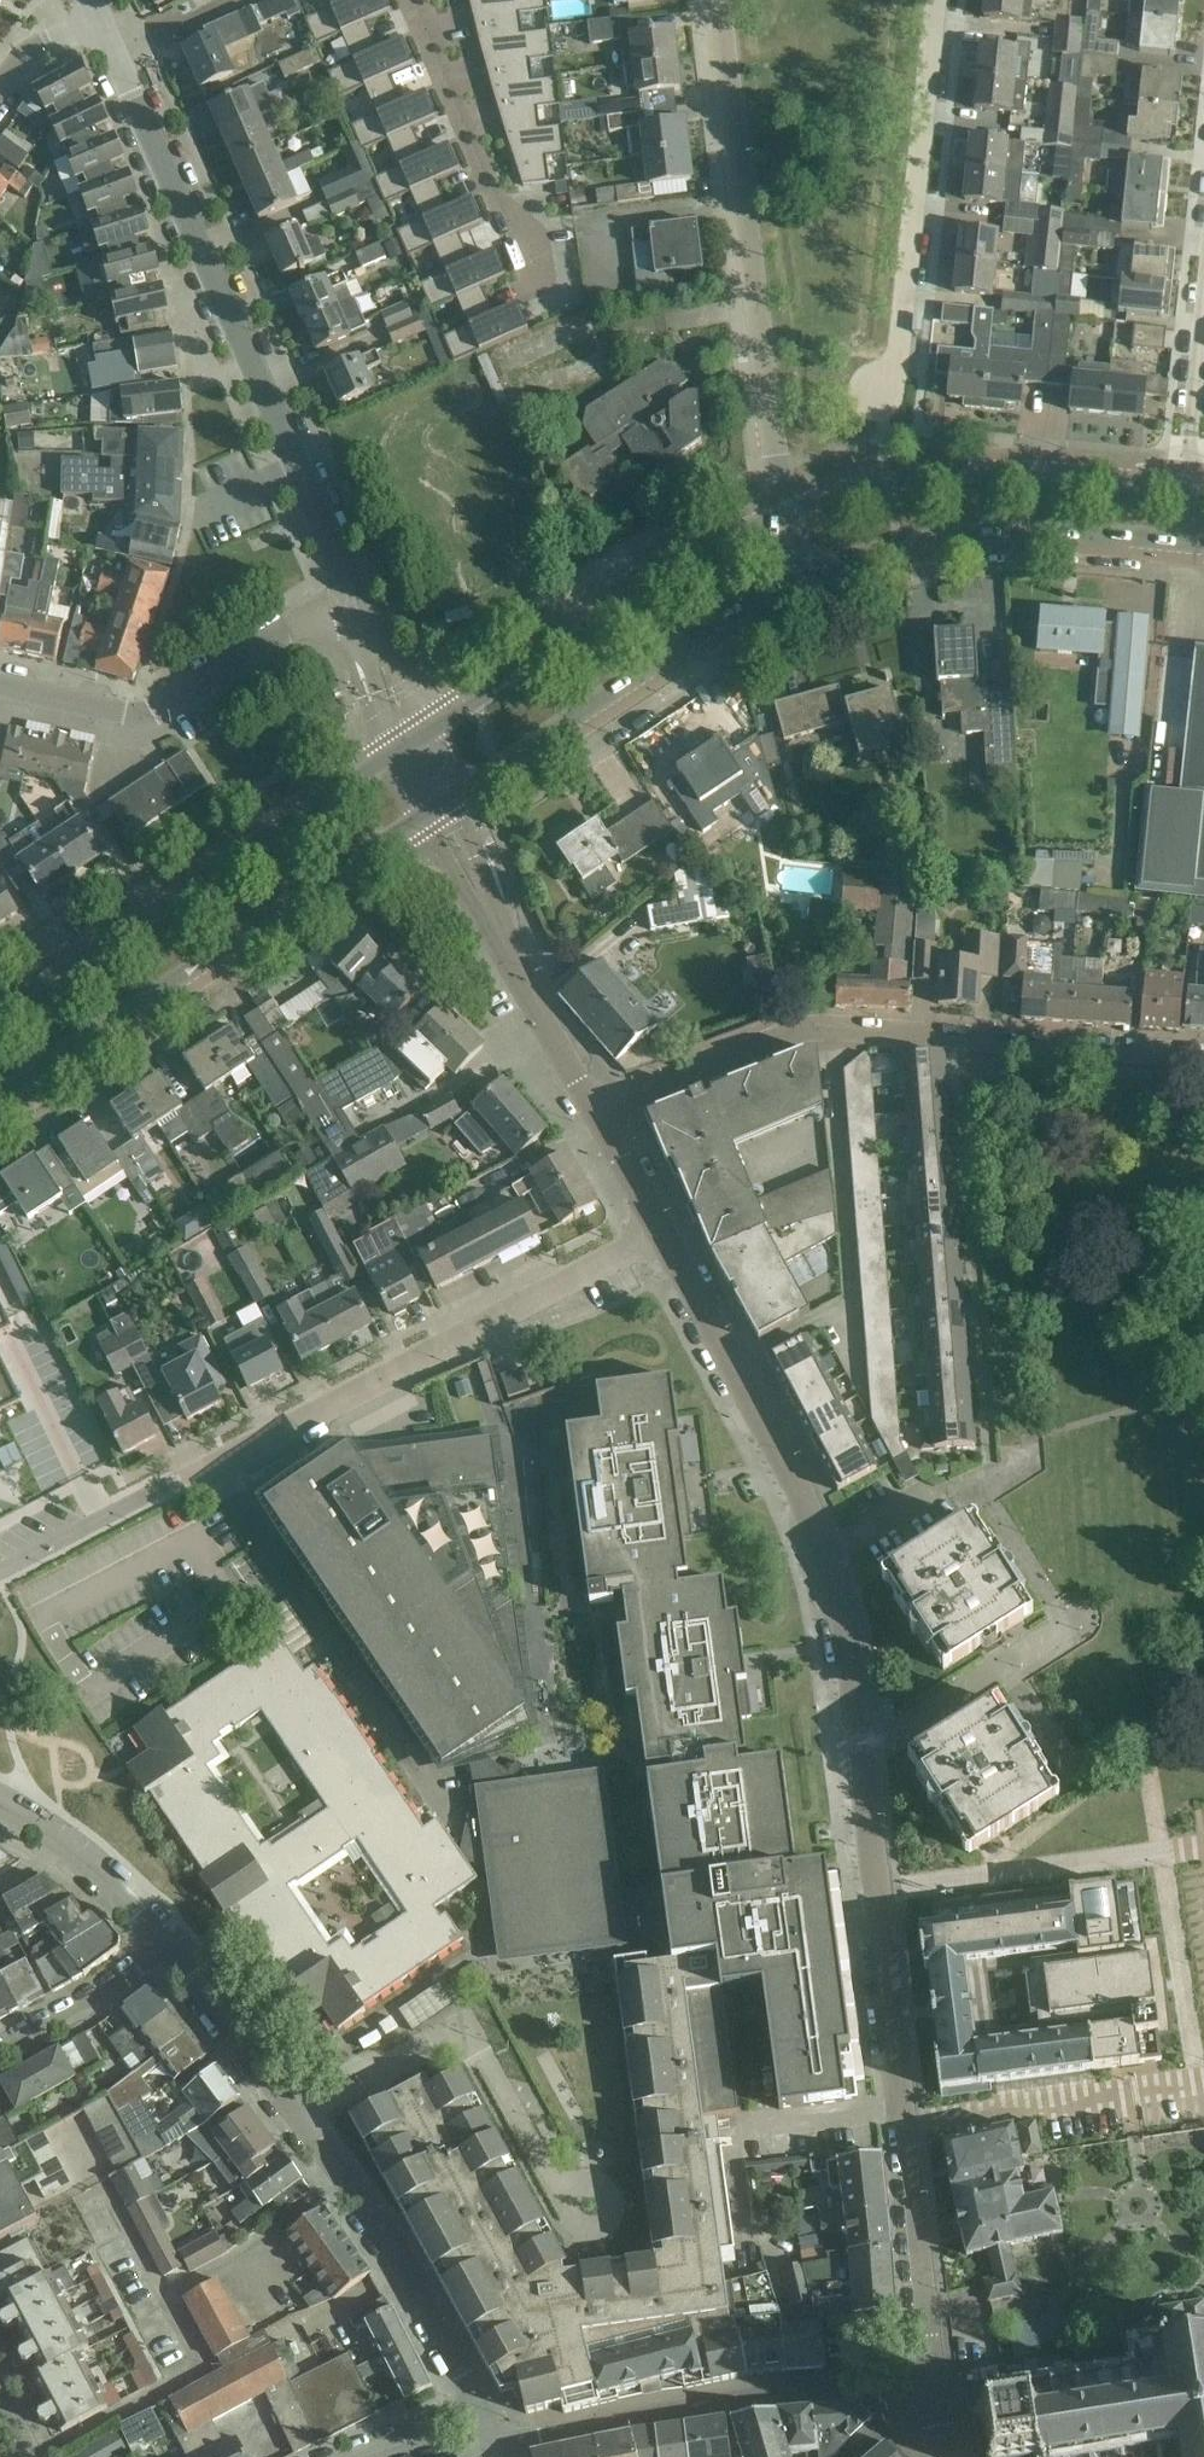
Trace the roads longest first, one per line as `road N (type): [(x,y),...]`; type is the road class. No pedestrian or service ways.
road 1 (residential): [(927,2374),(905,2125),(844,1645),(825,1555)]
road 2 (residential): [(0,1578),(656,1224)]
road 3 (residential): [(592,1104),(827,1026),(1203,1055)]
road 4 (residential): [(112,53),(322,521),(351,612)]
road 5 (residential): [(486,2420),(404,2267),(171,1947)]
road 6 (secondary): [(0,1095),(441,807)]
road 7 (residential): [(788,513),(716,0)]
road 8 (secondary): [(412,742),(0,1015)]
road 9 (secondary): [(788,513),(699,550),(412,742)]
road 10 (residential): [(497,2445),(749,2394),(927,2374)]
road 11 (secondary): [(441,807),(804,577)]
road 12 (secondary): [(804,577),(899,546),(1002,532),(1203,546)]
road 13 (secondary): [(1188,484),(927,475),(788,513)]
road 14 (residential): [(0,686),(137,717),(290,627),(351,612)]
road 15 (residential): [(891,378),(936,0)]
road 16 (residential): [(825,1555),(796,1475),(656,1224)]
road 17 (residential): [(592,1104),(441,807)]
road 18 (residential): [(415,0),(537,290)]
road 19 (residential): [(171,1947),(94,1871),(0,1809)]
road 20 (residential): [(0,2048),(171,1947)]
road 21 (residential): [(1188,484),(1203,329)]
road 22 (residential): [(351,612),(412,742)]
road 23 (residential): [(656,1224),(592,1104)]
road 24 (residential): [(112,53),(231,0)]
road 25 (residential): [(825,1555),(939,1494)]
road 26 (residential): [(367,2456),(486,2420)]
road 27 (residential): [(0,86),(30,44),(96,15)]

